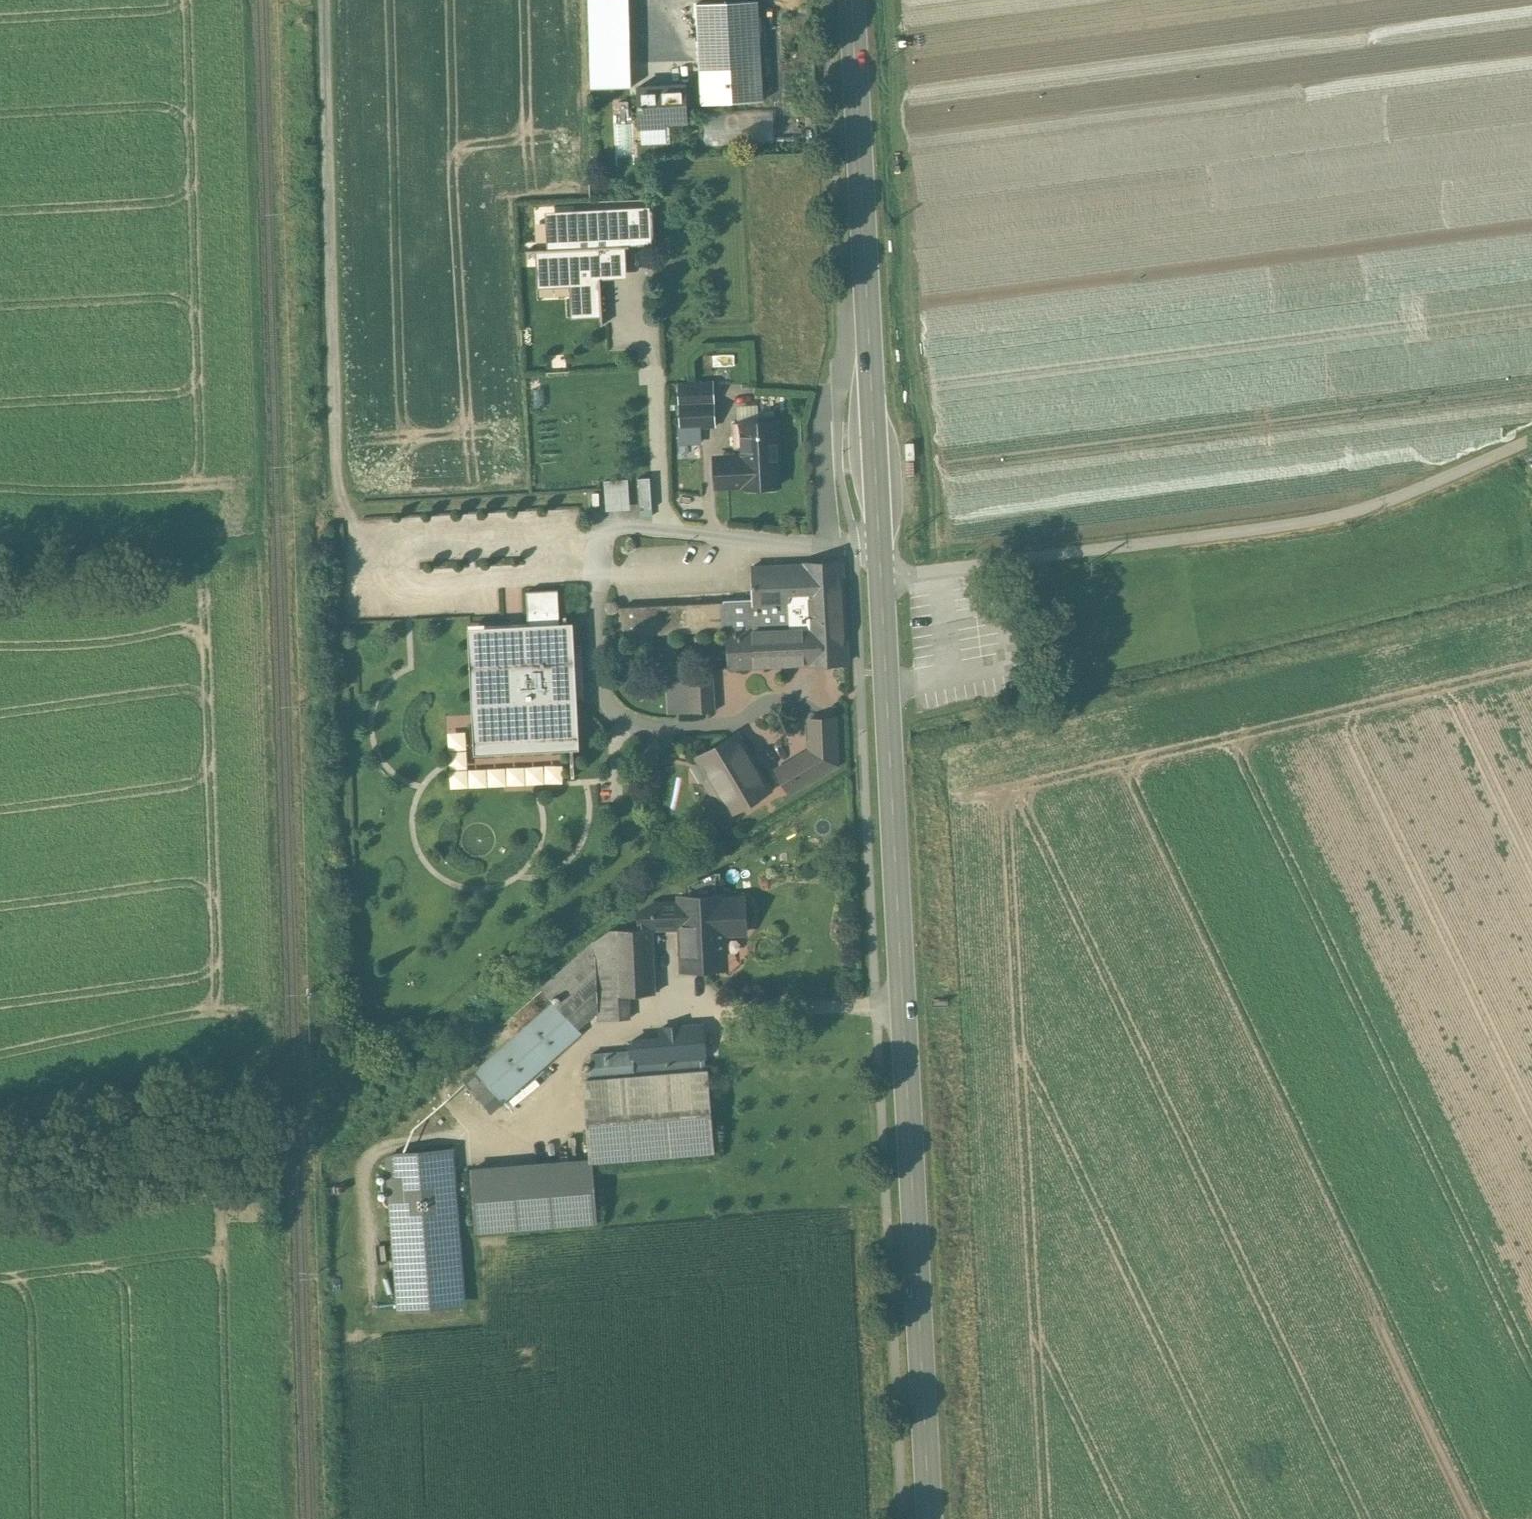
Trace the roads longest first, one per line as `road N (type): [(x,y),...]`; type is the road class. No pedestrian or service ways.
road 1 (secondary): [(882,578),(928,1518)]
road 2 (unclassified): [(1531,435),(1406,493),(1319,519),(882,578)]
road 3 (secondary): [(853,0),(882,578)]
road 4 (track): [(326,0),(334,450),(338,490),(376,555)]

